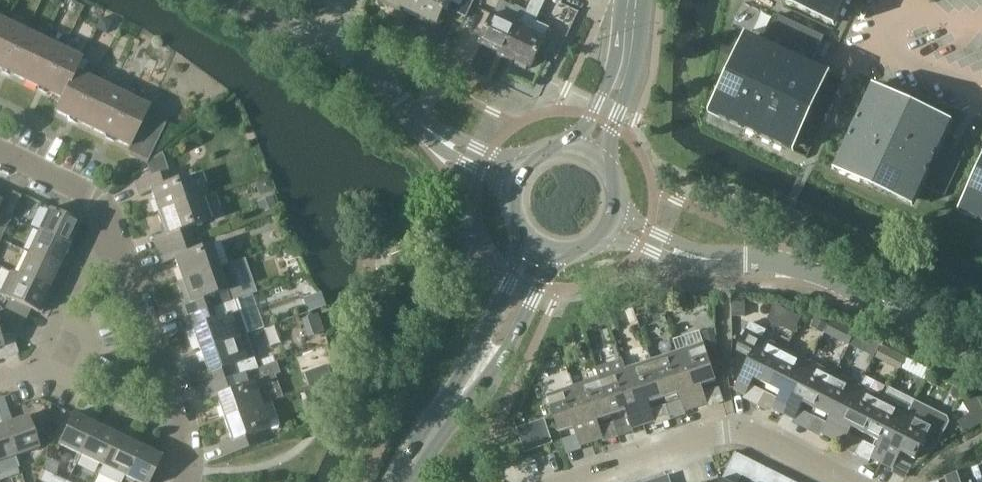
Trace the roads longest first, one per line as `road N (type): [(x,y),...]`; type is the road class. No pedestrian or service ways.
road 1 (unclassified): [(981,350),(814,271),(698,258),(615,224)]
road 2 (residential): [(571,481),(729,432),(849,481)]
road 3 (residential): [(185,481),(189,449),(109,209)]
road 4 (tertiary): [(401,481),(490,355),(543,248)]
road 5 (unclassified): [(518,178),(449,144),(374,70),(325,43)]
road 6 (residential): [(0,380),(38,367),(109,209)]
road 7 (tertiary): [(589,151),(621,79),(634,0)]
road 8 (residential): [(109,209),(86,186),(0,146)]

